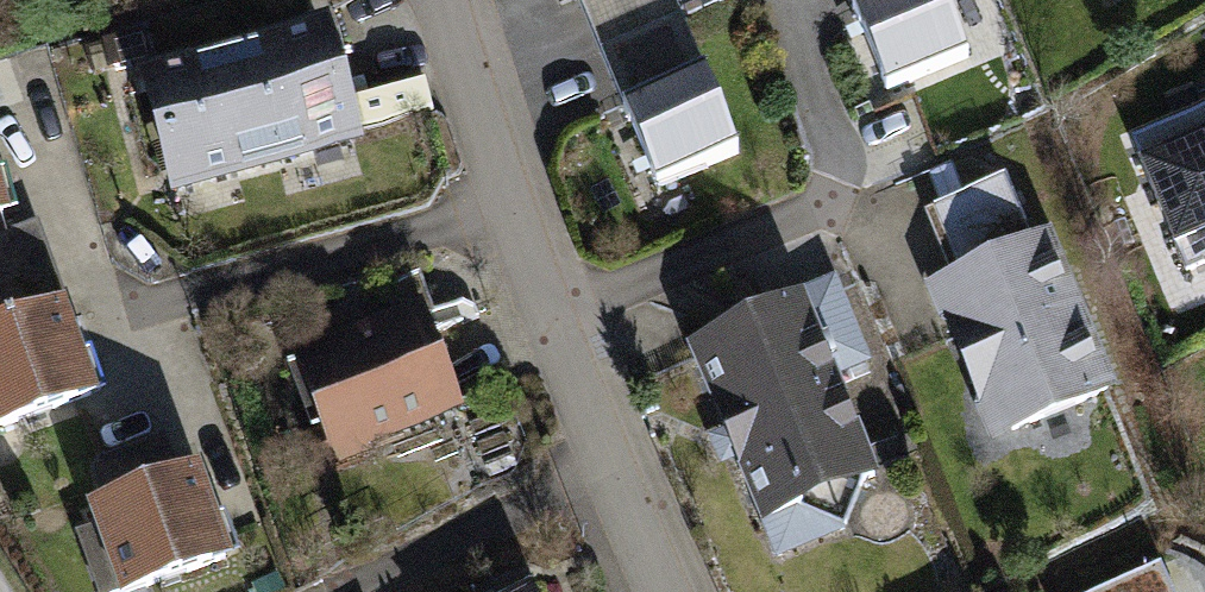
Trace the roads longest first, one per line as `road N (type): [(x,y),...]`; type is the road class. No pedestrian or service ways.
road 1 (residential): [(449,0),(508,199),(672,591)]

